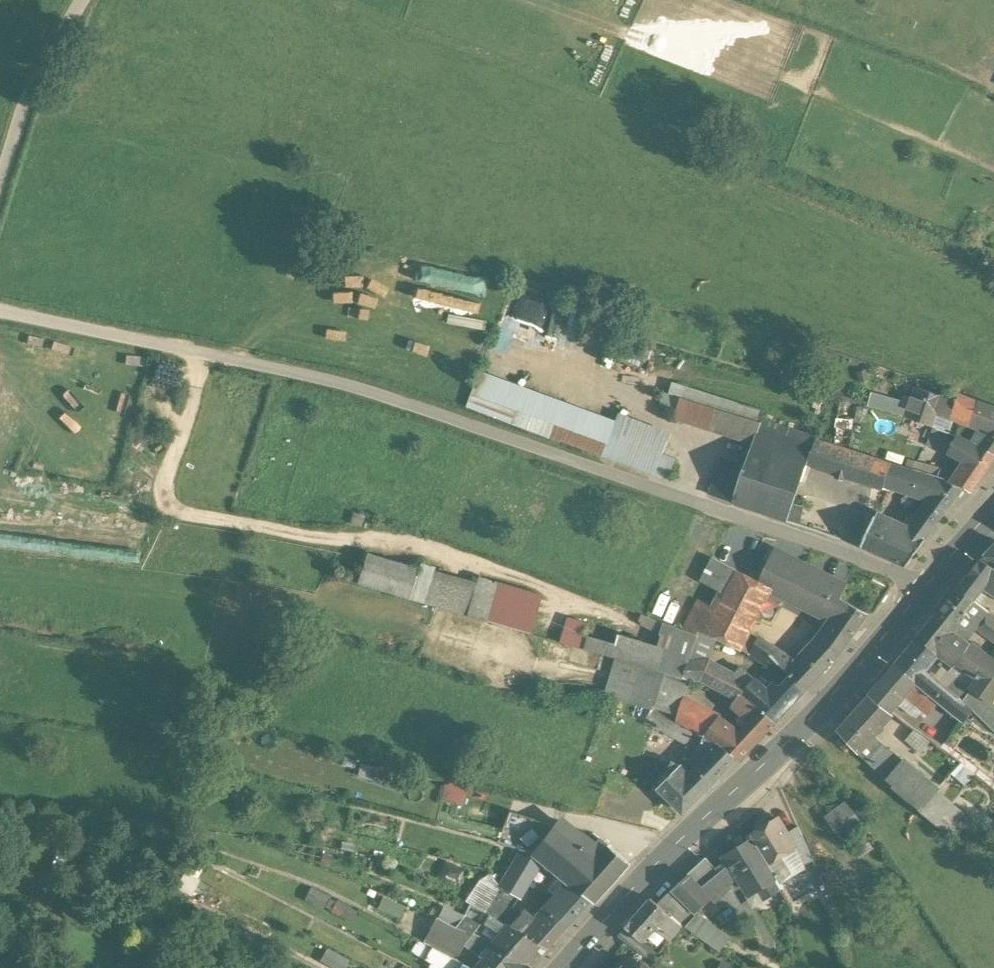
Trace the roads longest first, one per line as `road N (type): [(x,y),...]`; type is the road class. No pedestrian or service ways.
road 1 (track): [(210,355),(168,483),(170,503),(411,547),(558,595),(534,668),(600,685)]
road 2 (track): [(665,493),(297,372),(0,310)]
road 3 (secondary): [(562,967),(681,838),(852,679),(993,513)]
road 4 (track): [(0,184),(35,92),(85,0)]

